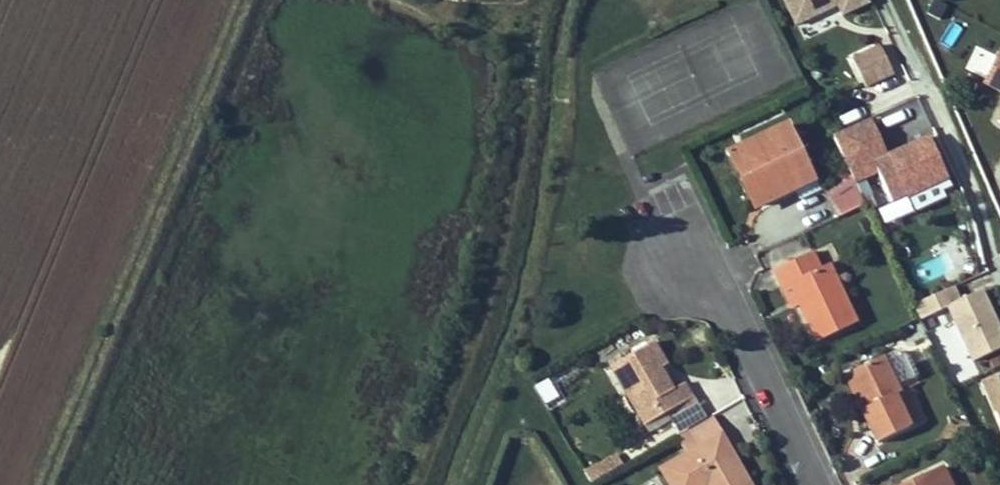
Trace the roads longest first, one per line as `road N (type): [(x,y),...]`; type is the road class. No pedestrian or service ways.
road 1 (residential): [(892,0),(999,246)]
road 2 (residential): [(679,266),(740,322),(812,484)]

